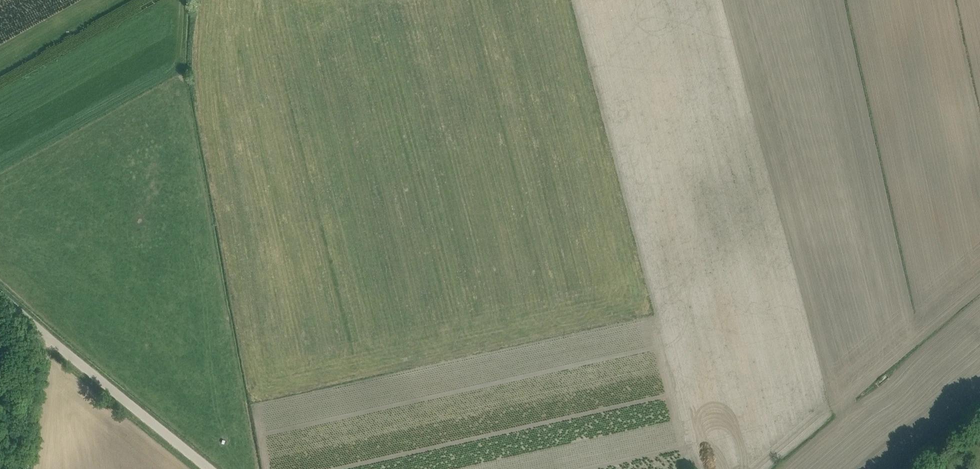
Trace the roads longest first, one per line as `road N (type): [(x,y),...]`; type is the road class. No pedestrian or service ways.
road 1 (unclassified): [(211,468),(0,292)]

